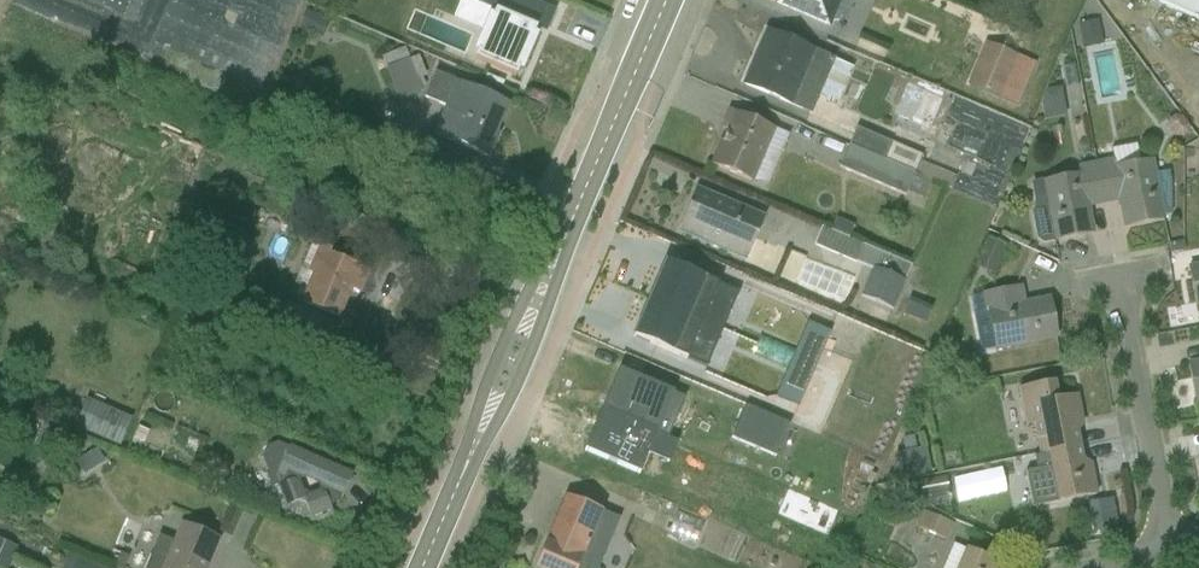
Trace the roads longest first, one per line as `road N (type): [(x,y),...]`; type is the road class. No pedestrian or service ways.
road 1 (primary): [(425,567),(667,0)]
road 2 (residential): [(1117,294),(1167,552)]

